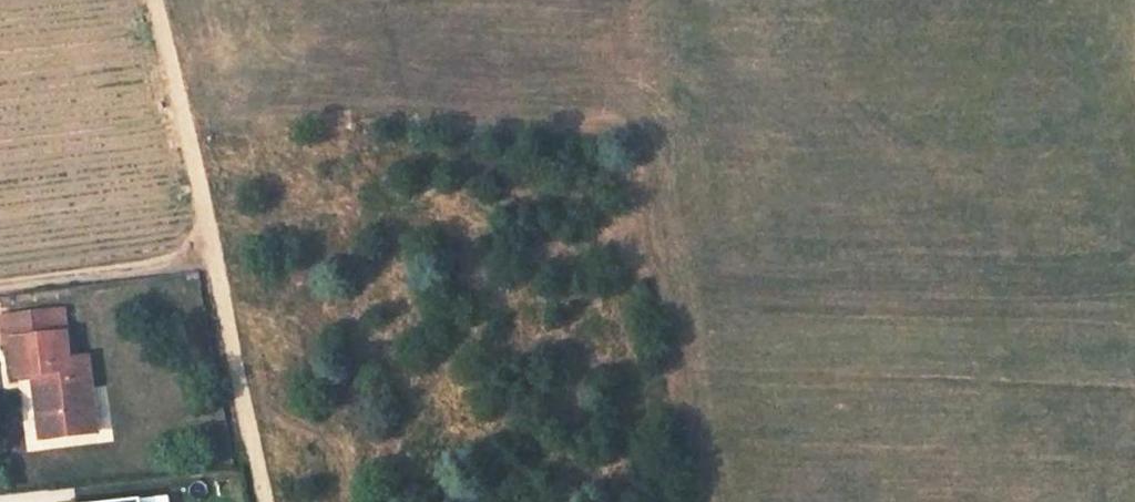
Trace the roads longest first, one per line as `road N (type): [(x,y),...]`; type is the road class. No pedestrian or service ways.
road 1 (track): [(265,501),(155,0)]
road 2 (track): [(214,253),(0,278)]

